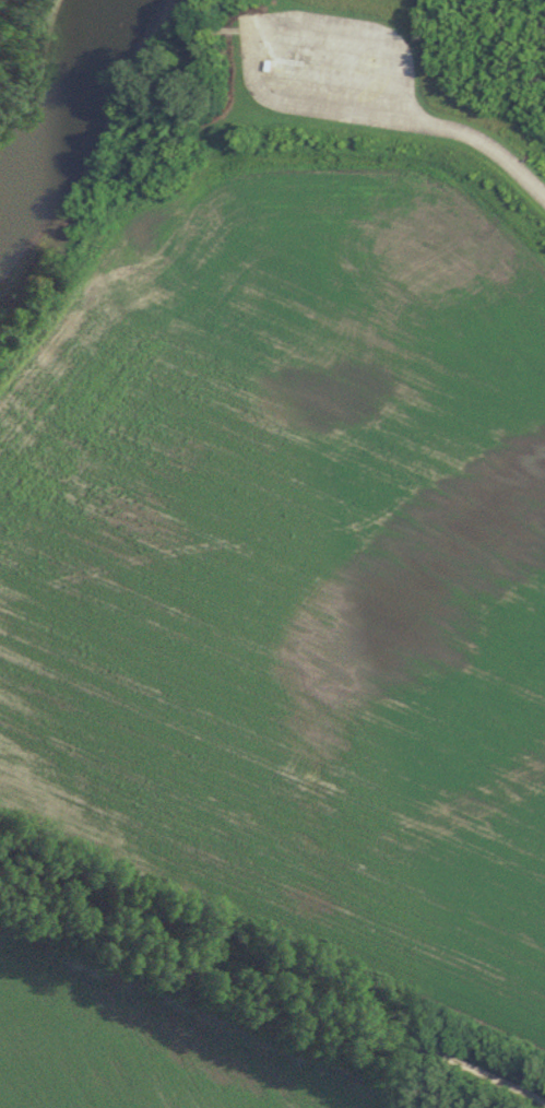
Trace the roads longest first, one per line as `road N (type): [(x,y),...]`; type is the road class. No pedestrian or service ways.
road 1 (residential): [(405,119),(481,142),(544,202)]

